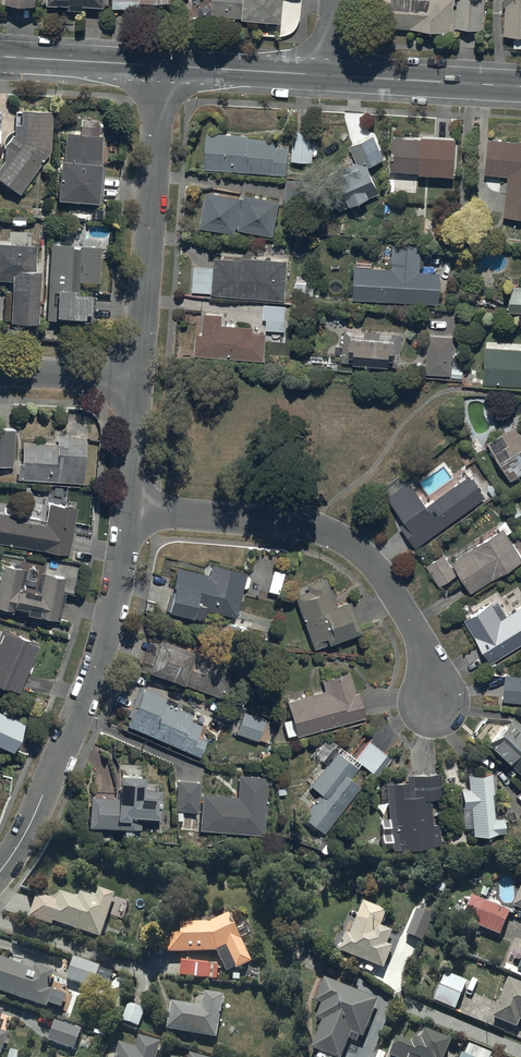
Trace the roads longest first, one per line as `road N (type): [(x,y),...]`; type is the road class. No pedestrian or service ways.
road 1 (residential): [(128,511),(307,526),(344,541),(389,585),(416,631),(435,704)]
road 2 (residential): [(128,511),(94,675),(26,834),(0,872)]
road 3 (residential): [(162,66),(138,378)]
road 4 (tertiary): [(330,76),(520,87)]
road 5 (tertiary): [(162,66),(330,76)]
road 6 (tertiary): [(0,57),(162,66)]
road 7 (residential): [(138,378),(0,372)]
road 8 (residential): [(138,378),(128,511)]

